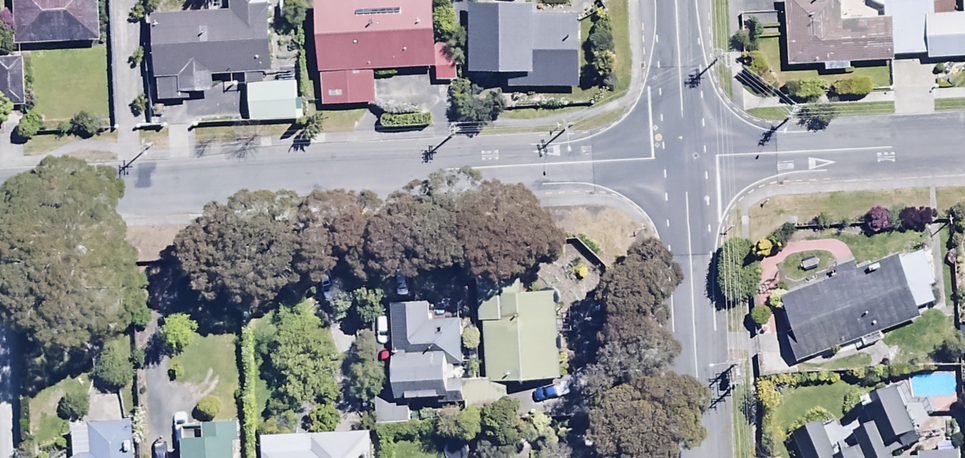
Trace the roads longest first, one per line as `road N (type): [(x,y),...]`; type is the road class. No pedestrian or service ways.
road 1 (unclassified): [(684,164),(0,199)]
road 2 (residential): [(699,457),(684,164)]
road 3 (residential): [(964,149),(684,164)]
road 4 (tertiary): [(684,164),(675,0)]

